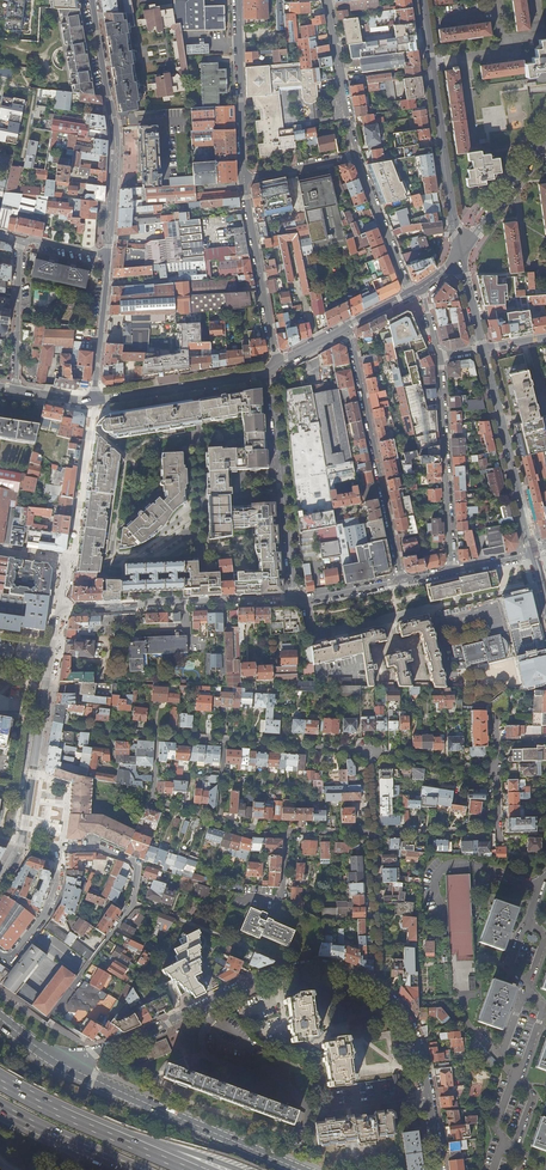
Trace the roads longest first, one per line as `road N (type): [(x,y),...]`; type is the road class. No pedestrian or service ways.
road 1 (residential): [(65,1066),(286,973),(344,972),(372,984),(411,1026),(440,1169)]
road 2 (residential): [(306,599),(316,634),(542,582)]
road 3 (residential): [(452,571),(440,356),(484,350)]
road 4 (residential): [(347,326),(400,580)]
road 5 (residential): [(65,1066),(302,1169)]
road 6 (tertiary): [(107,256),(115,137),(93,0)]
road 7 (residential): [(423,0),(460,255)]
road 8 (residential): [(58,611),(294,601)]
road 9 (residential): [(294,601),(273,367)]
road 10 (residential): [(484,350),(534,551)]
road 11 (residential): [(245,179),(273,367)]
road 12 (tertiary): [(94,403),(273,367)]
road 13 (residential): [(238,0),(245,179)]
road 14 (residential): [(355,156),(328,0)]
road 15 (residential): [(20,239),(16,390)]
road 16 (residential): [(409,294),(355,156)]
road 17 (tertiary): [(94,403),(107,256)]
road 18 (residential): [(225,740),(368,751)]
road 19 (trunk): [(126,1140),(0,1079)]
road 20 (tertiary): [(460,255),(542,142)]
road 21 (residential): [(372,833),(377,971)]
road 22 (residential): [(0,954),(12,957),(46,911),(58,881),(53,849)]
road 23 (residential): [(372,833),(479,828),(498,812)]
road 24 (residential): [(219,822),(156,800),(158,735)]
road 25 (residential): [(368,751),(496,768)]
road 26 (trunk): [(0,1108),(114,1162)]
road 27 (unclassified): [(134,904),(134,864),(99,848),(53,849)]

